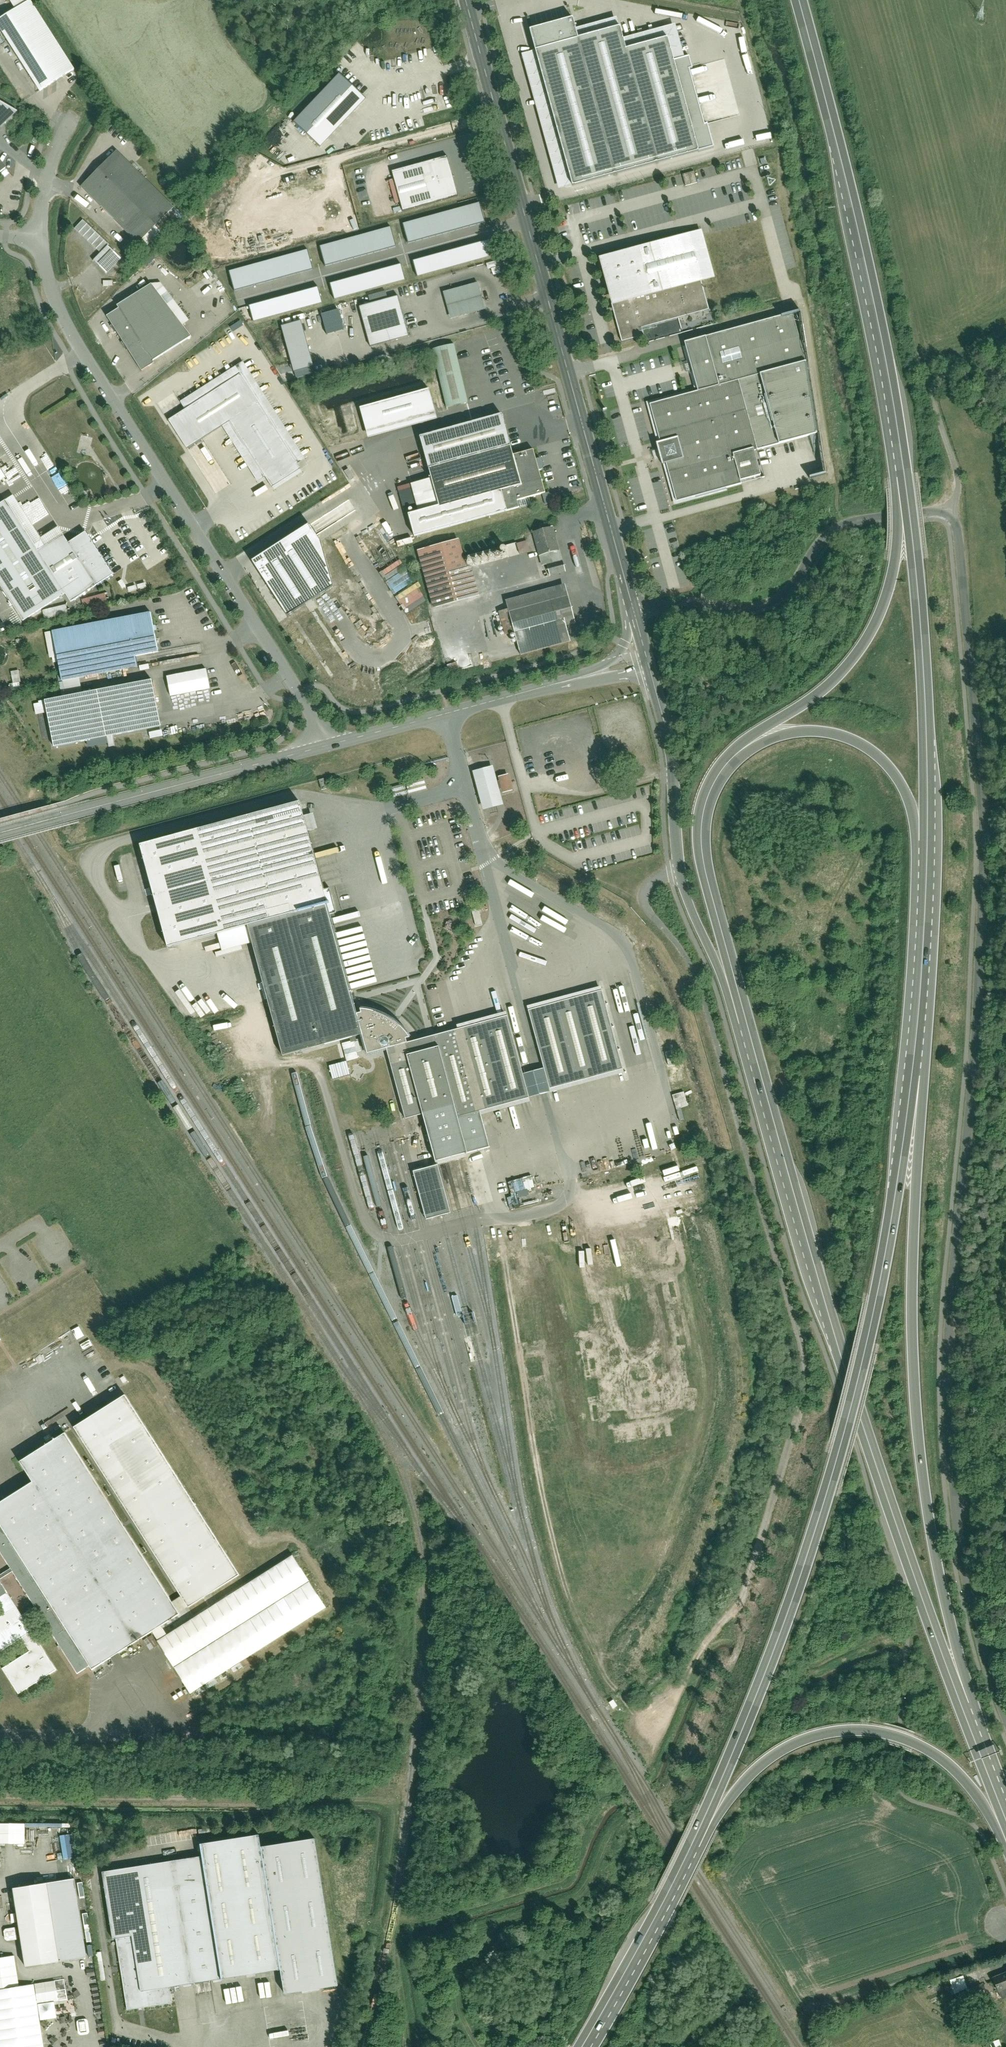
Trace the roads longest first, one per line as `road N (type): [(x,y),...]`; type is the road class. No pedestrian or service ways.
road 1 (unclassified): [(966,1573),(946,1338),(976,987),(978,783),(954,519),(929,508),(837,529),(788,591),(765,606),(634,607)]
road 2 (primary): [(670,1887),(737,1742),(834,1471),(887,1248),(914,1062)]
road 3 (primary): [(995,1774),(813,1285),(756,1066)]
road 4 (primary): [(995,1774),(943,1593),(914,1407),(914,1062)]
road 5 (tertiary): [(467,0),(634,607)]
road 6 (residential): [(330,744),(68,329),(39,237)]
road 7 (primary): [(903,480),(875,305),(799,0)]
road 8 (primary): [(670,1887),(723,1804),(765,1759),(806,1736),(848,1726),(930,1745),(977,1786),(1005,1833)]
road 9 (primary): [(926,904),(926,701),(903,480)]
road 10 (primary): [(756,1066),(702,838),(714,784),(756,740)]
road 11 (residential): [(330,744),(0,834)]
road 12 (residential): [(648,660),(330,744)]
road 13 (primary): [(903,480),(895,569),(869,639),(843,676),(756,740)]
road 14 (primary): [(756,740),(802,727),(837,729),(888,760),(909,794),(926,904)]
road 15 (track): [(739,0),(782,154),(785,203),(763,209)]
road 16 (tertiary): [(648,660),(671,748),(681,872)]
road 17 (primary): [(681,872),(756,1066)]
road 18 (primary): [(582,2046),(670,1887)]
road 19 (primary): [(914,1062),(926,904)]
road 20 (unclassified): [(1005,1713),(966,1573)]
road 21 (residential): [(39,237),(46,183),(69,118)]

